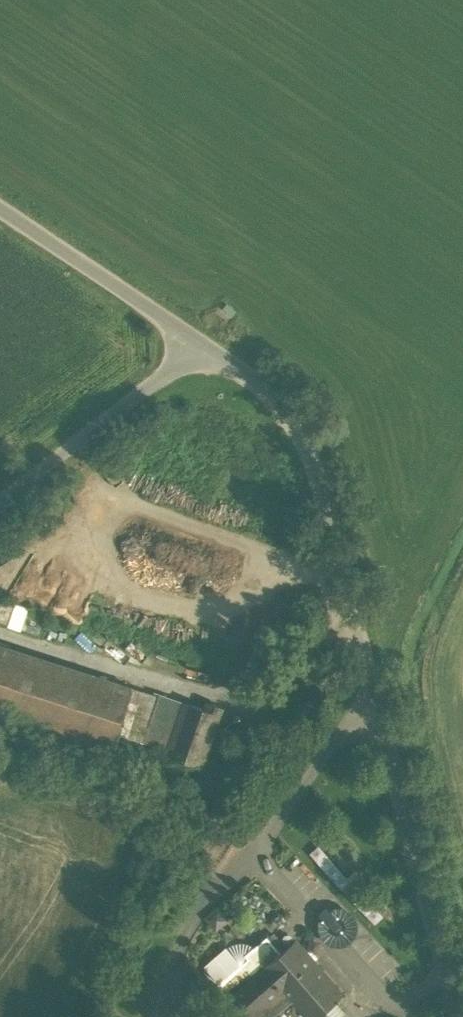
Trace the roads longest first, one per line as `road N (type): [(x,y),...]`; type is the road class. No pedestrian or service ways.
road 1 (unclassified): [(196,340),(273,395),(306,449),(457,1016)]
road 2 (unclassified): [(0,502),(132,402),(196,340)]
road 3 (unclassified): [(0,210),(196,340)]

